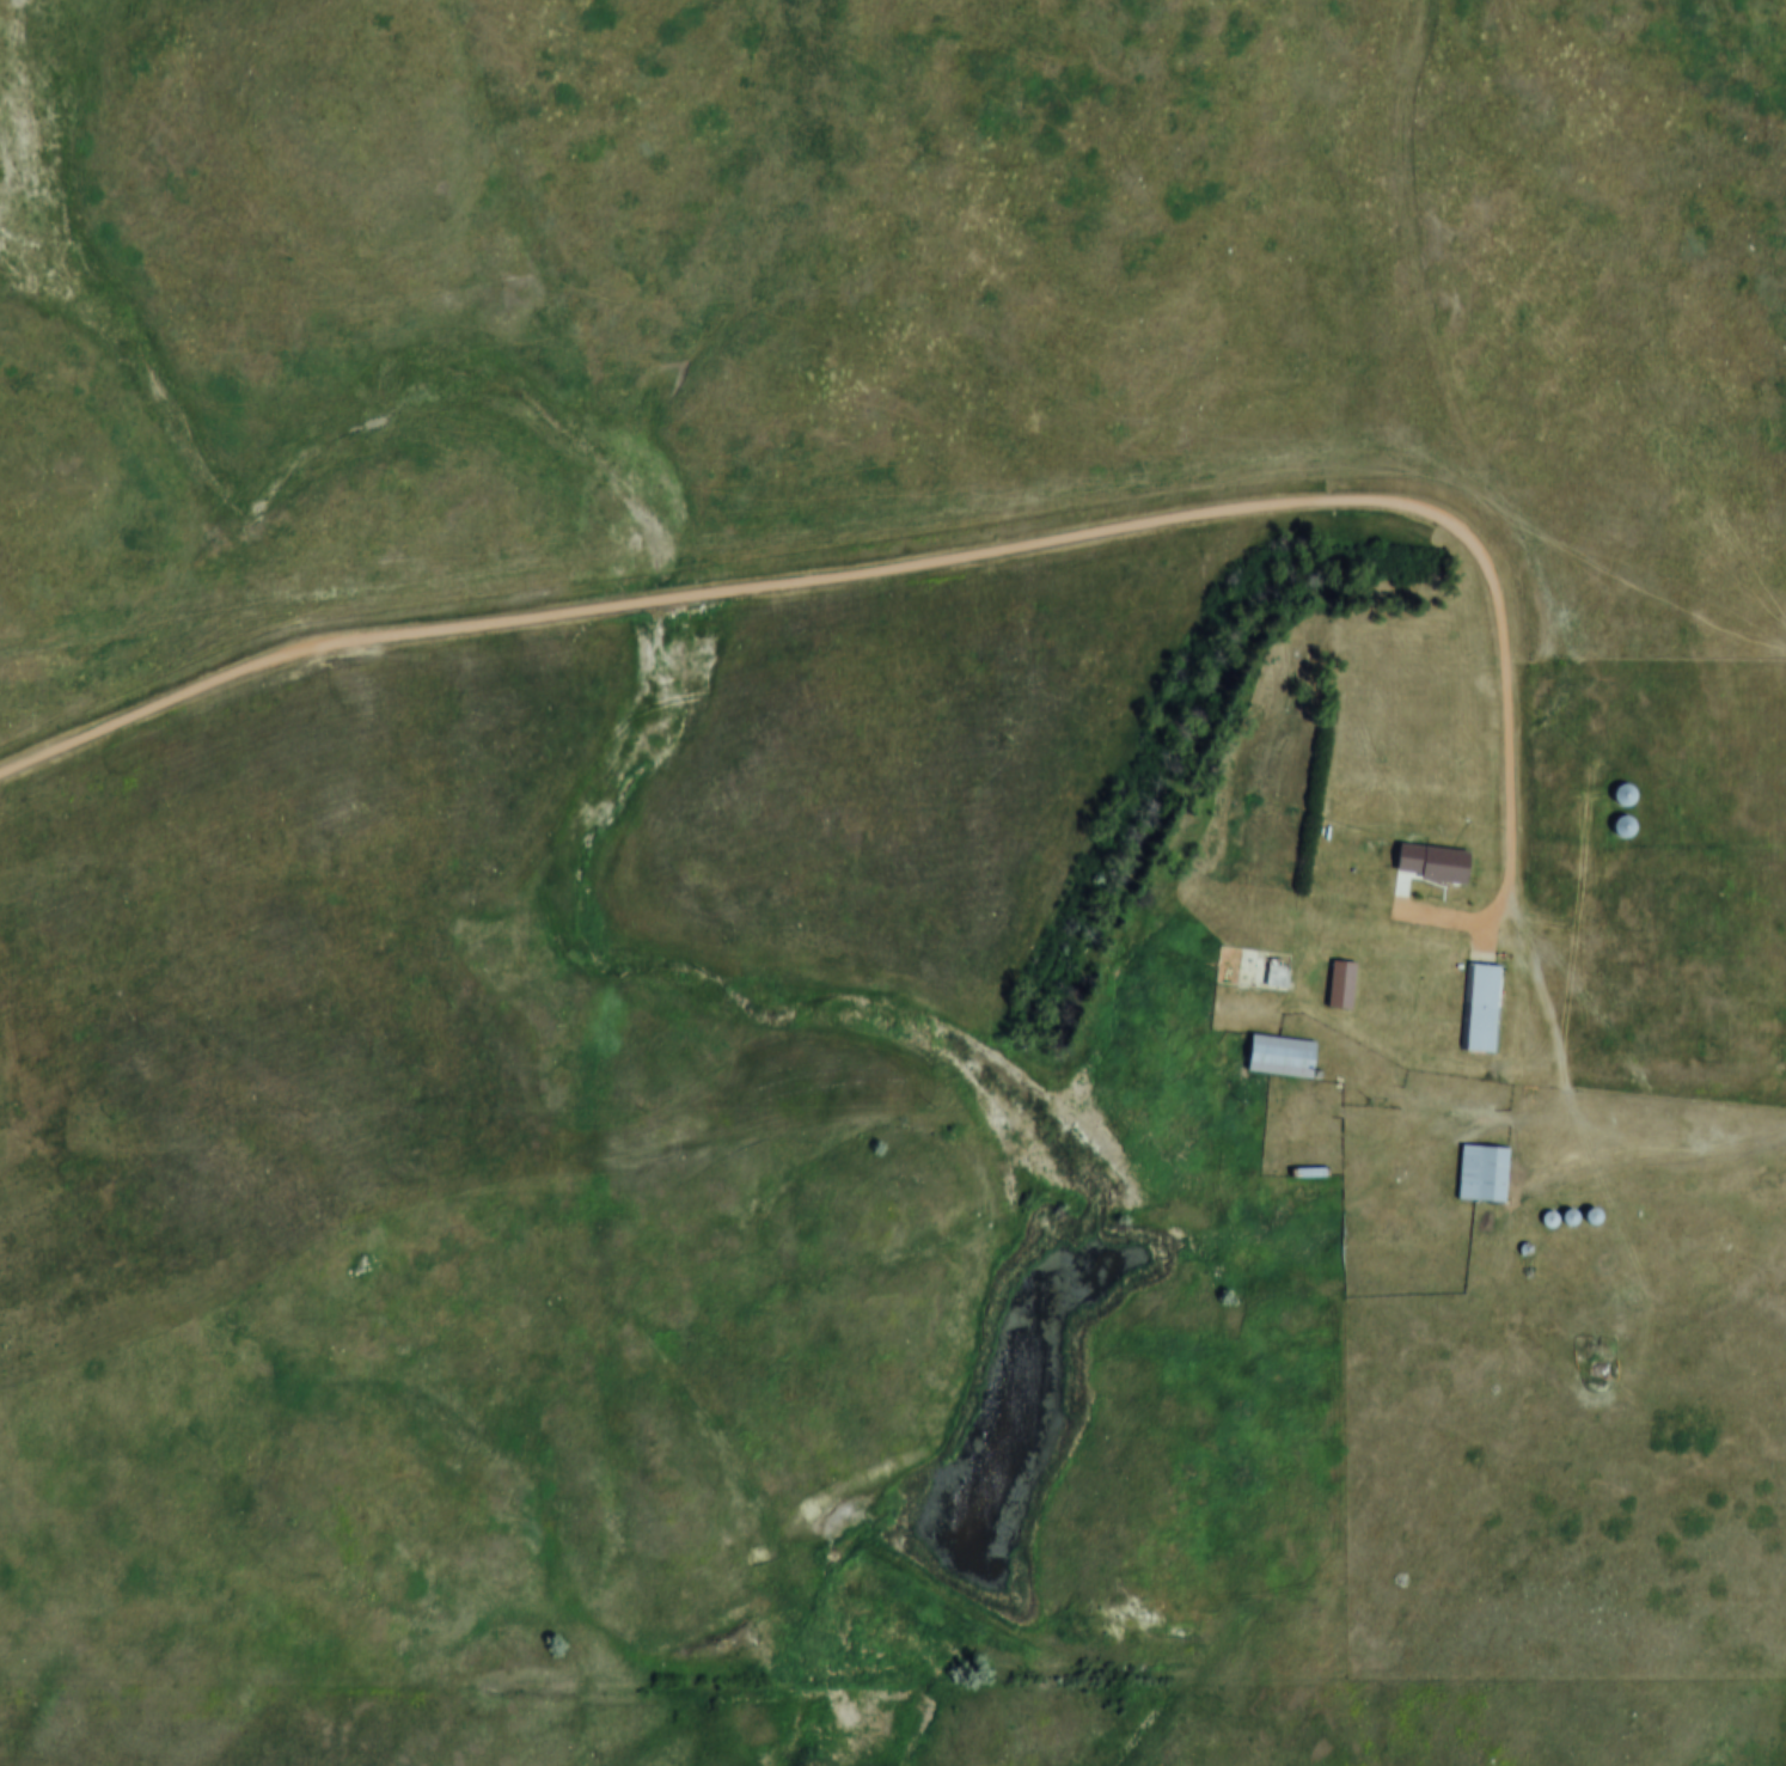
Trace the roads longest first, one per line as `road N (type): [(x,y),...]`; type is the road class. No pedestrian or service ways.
road 1 (track): [(1511,892),(1548,986),(1573,1094),(1592,1129),(1631,1150),(1686,1153),(1785,1131)]

